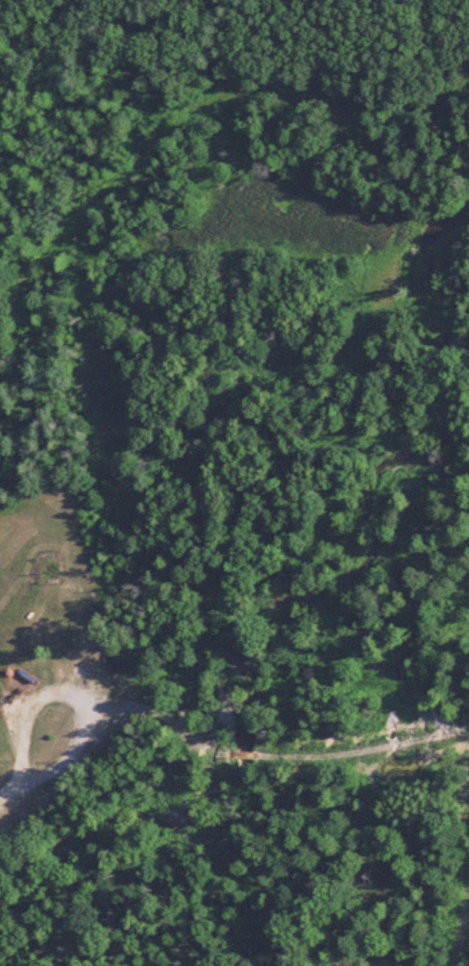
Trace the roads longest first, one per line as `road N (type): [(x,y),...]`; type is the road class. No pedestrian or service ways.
road 1 (track): [(468,730),(222,751),(98,699),(35,700),(21,795),(0,798)]

